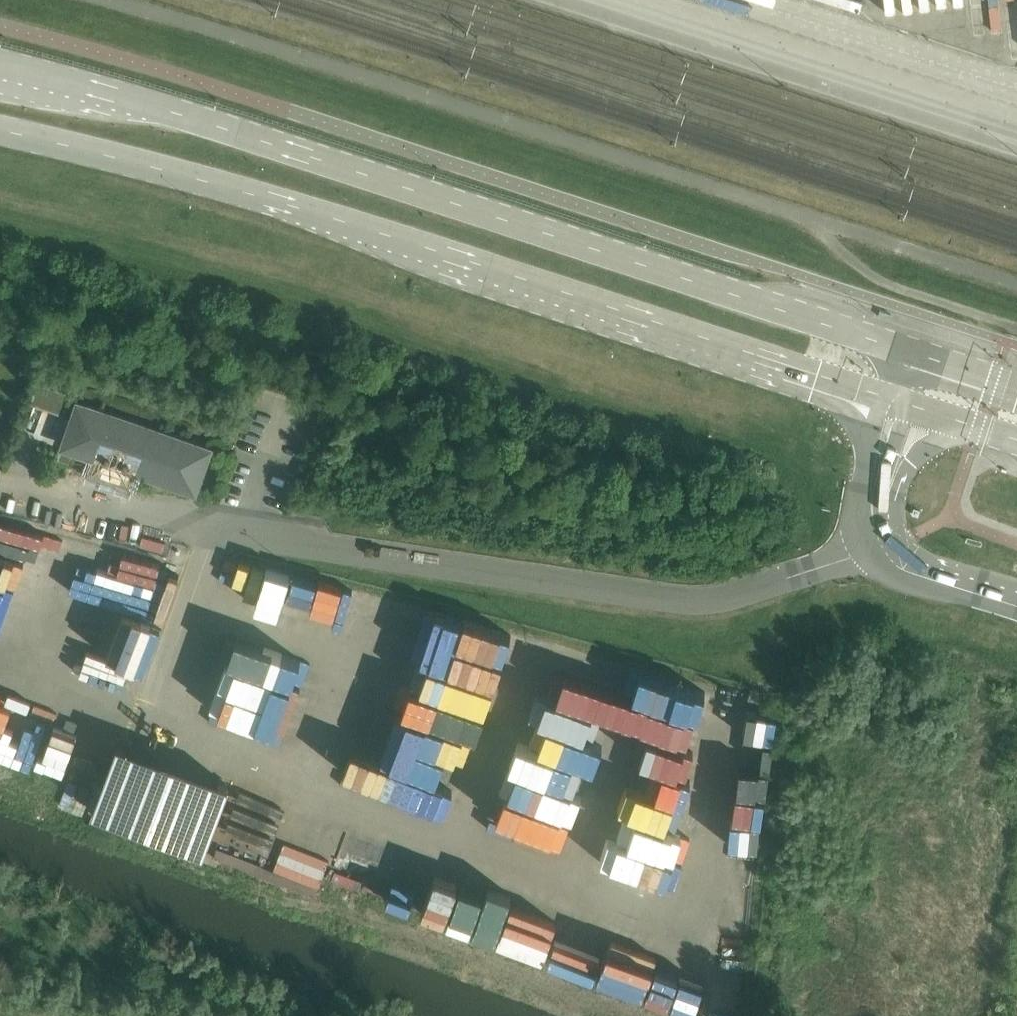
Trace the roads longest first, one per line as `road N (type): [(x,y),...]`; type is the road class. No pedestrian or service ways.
road 1 (secondary): [(916,355),(135,101),(0,66)]
road 2 (secondary): [(0,130),(431,250),(901,403)]
road 3 (unclassified): [(880,547),(714,599),(675,599),(332,548),(2,481)]
road 4 (unclassified): [(1016,606),(905,570),(880,547)]
road 5 (unclassified): [(880,547),(873,492),(901,403)]
road 6 (secondary): [(901,403),(1016,440)]

